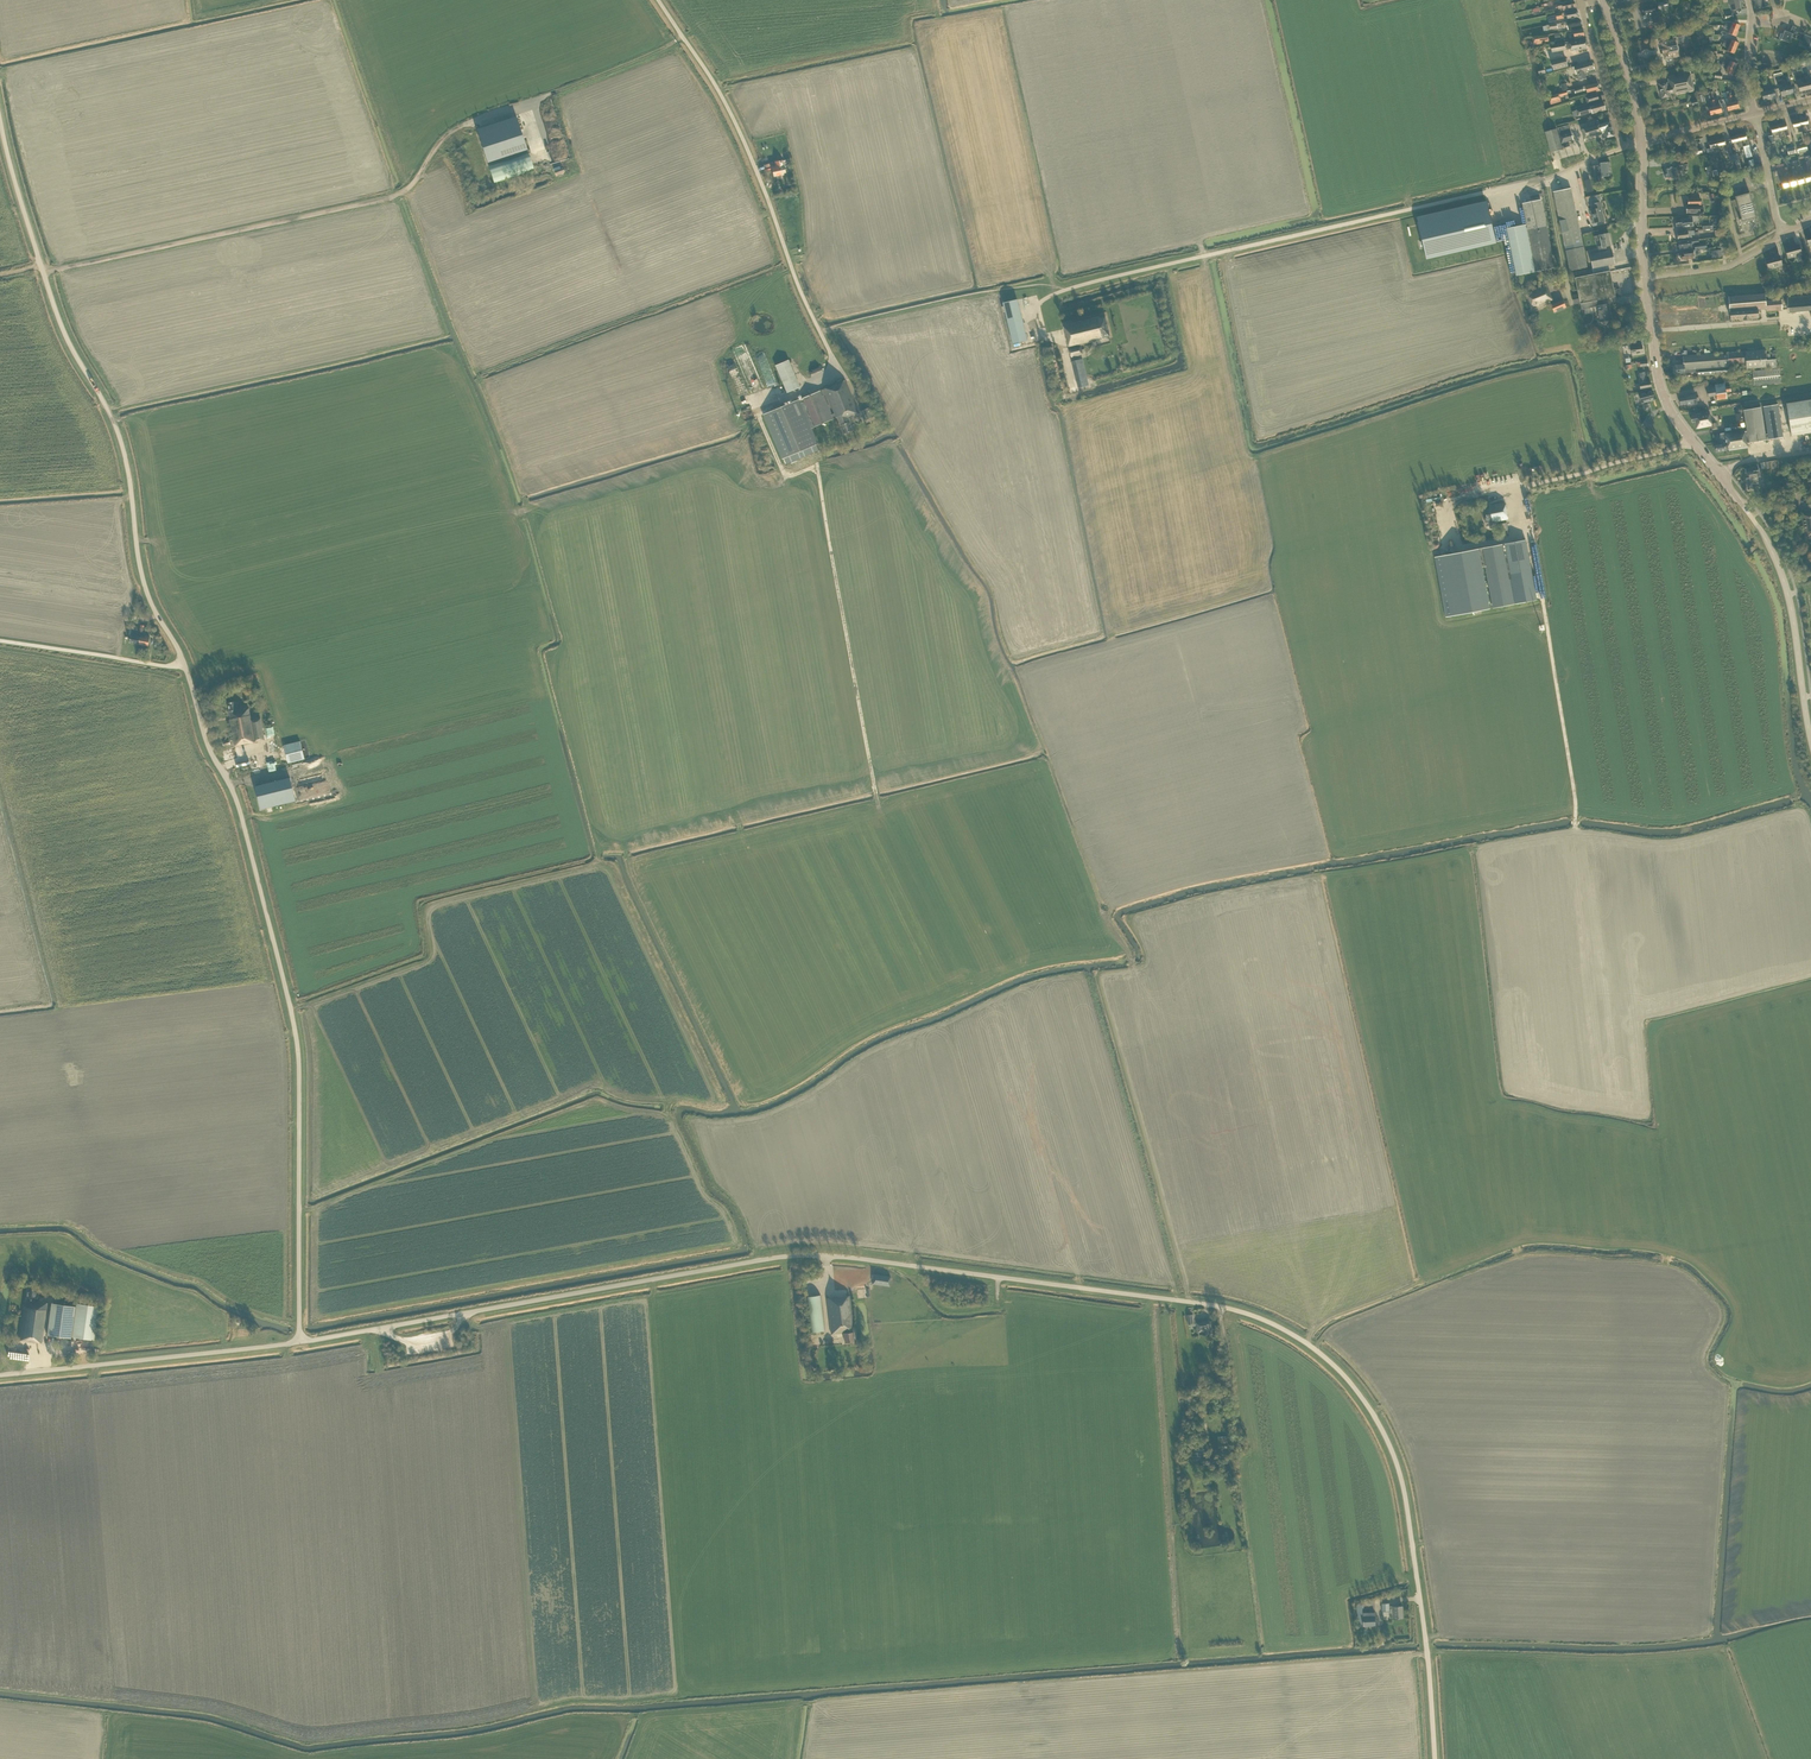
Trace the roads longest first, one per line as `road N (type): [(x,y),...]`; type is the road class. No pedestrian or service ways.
road 1 (unclassified): [(1435,1758),(1425,1633),(1392,1451),(1340,1372),(1299,1338),(1246,1313),(798,1255),(299,1341)]
road 2 (track): [(683,37),(456,128),(398,196),(43,271)]
road 3 (unclassified): [(299,1341),(294,1025),(241,811),(206,741),(184,663)]
road 4 (unclassified): [(184,663),(150,601),(125,455),(56,311),(0,120)]
road 5 (unclassified): [(1039,303),(1097,280),(1546,178)]
road 6 (unclassified): [(836,364),(732,116),(659,0)]
road 7 (unclassified): [(0,1375),(299,1341)]
road 8 (secondary): [(1810,740),(1785,585),(1759,528),(1720,476)]
road 9 (secondary): [(1720,476),(1664,398),(1646,277)]
road 10 (unclassified): [(184,663),(0,640)]
road 11 (residential): [(1623,147),(1581,5)]
road 12 (residential): [(1646,277),(1725,266),(1784,234)]
road 13 (secondary): [(1641,142),(1604,0)]
road 14 (secondary): [(1646,277),(1641,142)]
road 15 (residential): [(1546,178),(1572,302)]
road 16 (residential): [(1784,234),(1754,114)]

